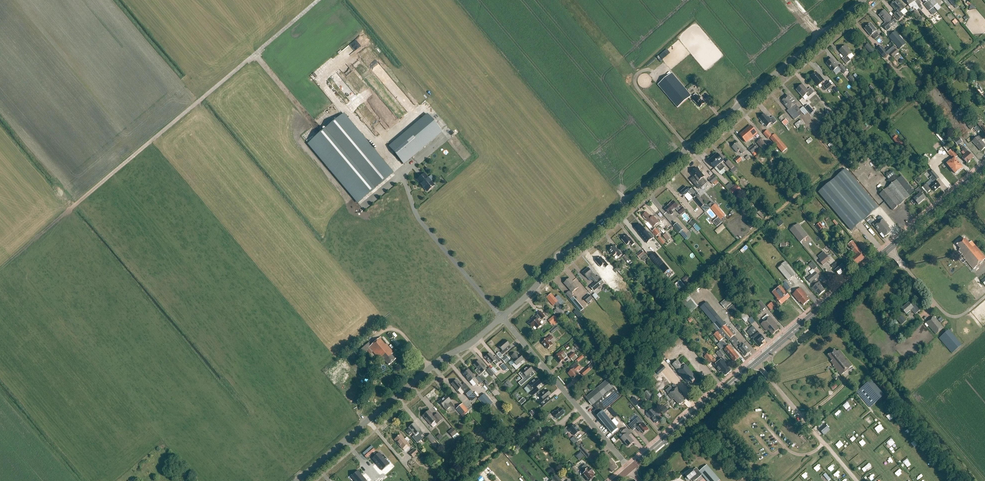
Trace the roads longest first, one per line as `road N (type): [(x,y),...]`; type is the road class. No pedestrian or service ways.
road 1 (unclassified): [(502,317),(556,260),(862,0)]
road 2 (tertiary): [(630,469),(984,168)]
road 3 (track): [(319,0),(67,212)]
road 4 (unclassified): [(298,480),(502,317)]
road 5 (track): [(401,173),(341,106),(322,122),(309,120),(256,54)]
road 6 (residential): [(630,469),(502,317)]

